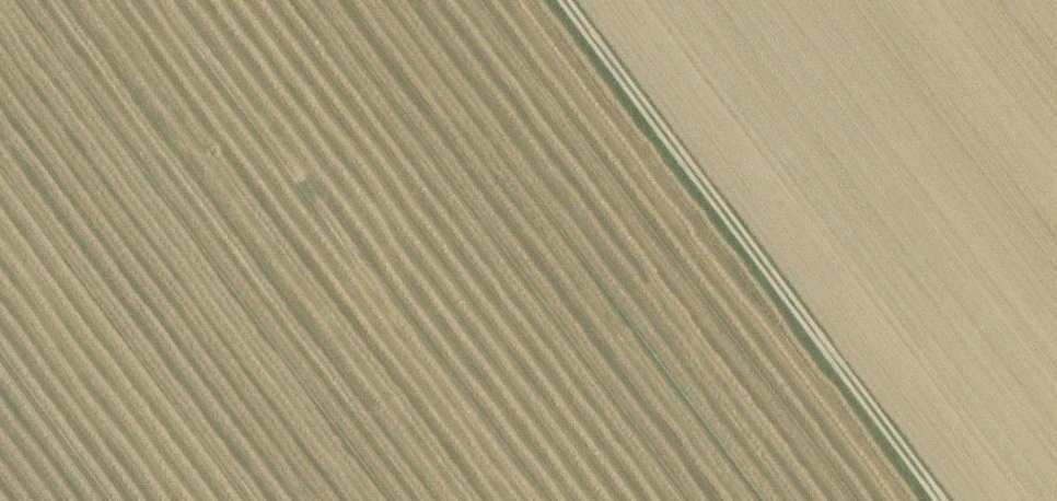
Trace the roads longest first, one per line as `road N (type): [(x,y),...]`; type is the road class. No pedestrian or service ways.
road 1 (track): [(565,0),(940,500)]

